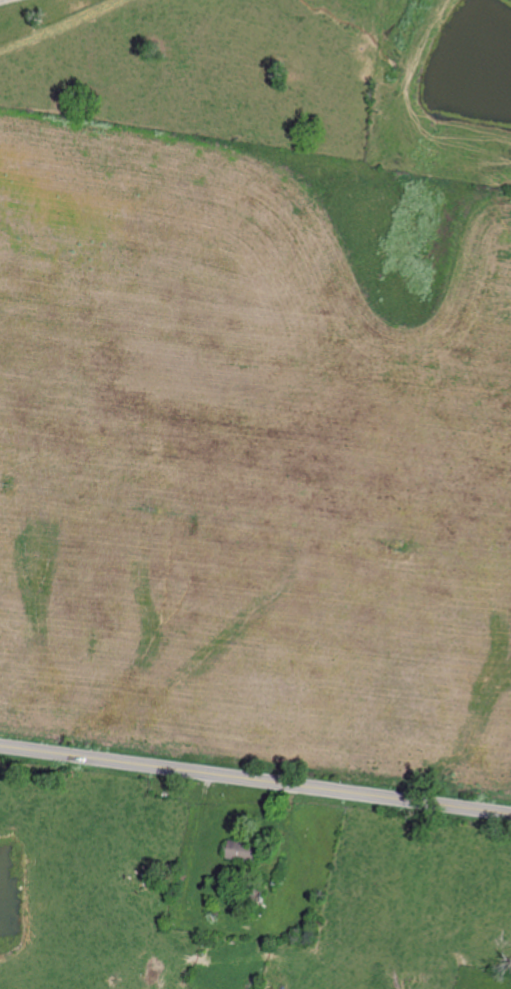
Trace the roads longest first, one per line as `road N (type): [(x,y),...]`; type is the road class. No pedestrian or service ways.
road 1 (secondary): [(510,814),(0,746)]

